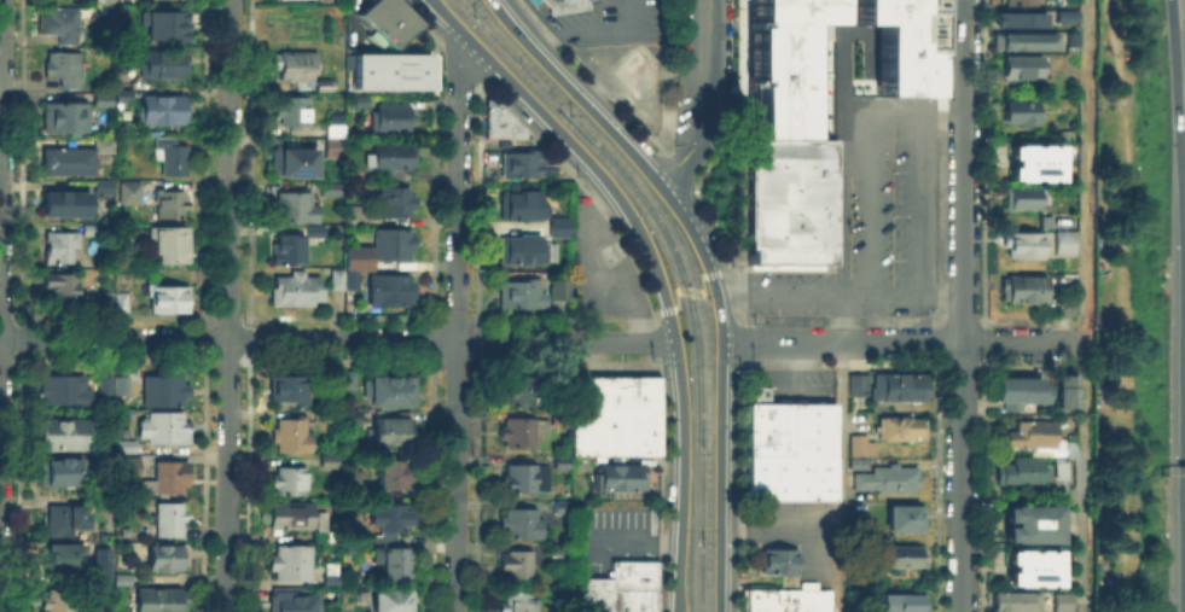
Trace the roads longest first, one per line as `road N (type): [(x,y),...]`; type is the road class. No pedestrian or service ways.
road 1 (secondary): [(433,0),(603,175),(652,256),(681,375),(679,611)]
road 2 (residential): [(675,338),(0,338)]
road 3 (residential): [(227,611),(231,0)]
road 4 (residential): [(961,611),(964,0)]
road 5 (residential): [(1082,342),(722,339)]
road 6 (residential): [(0,359),(2,0)]
road 7 (secondary): [(720,611),(716,292)]
road 8 (residential): [(467,36),(458,84),(457,342)]
road 9 (residential): [(456,611),(457,342)]
road 10 (secondary): [(656,182),(491,0)]
road 11 (tertiary): [(656,182),(696,141),(708,116),(710,0)]
road 12 (motorway): [(1175,0),(1184,163)]
road 13 (secondary): [(716,292),(701,247),(656,182)]

